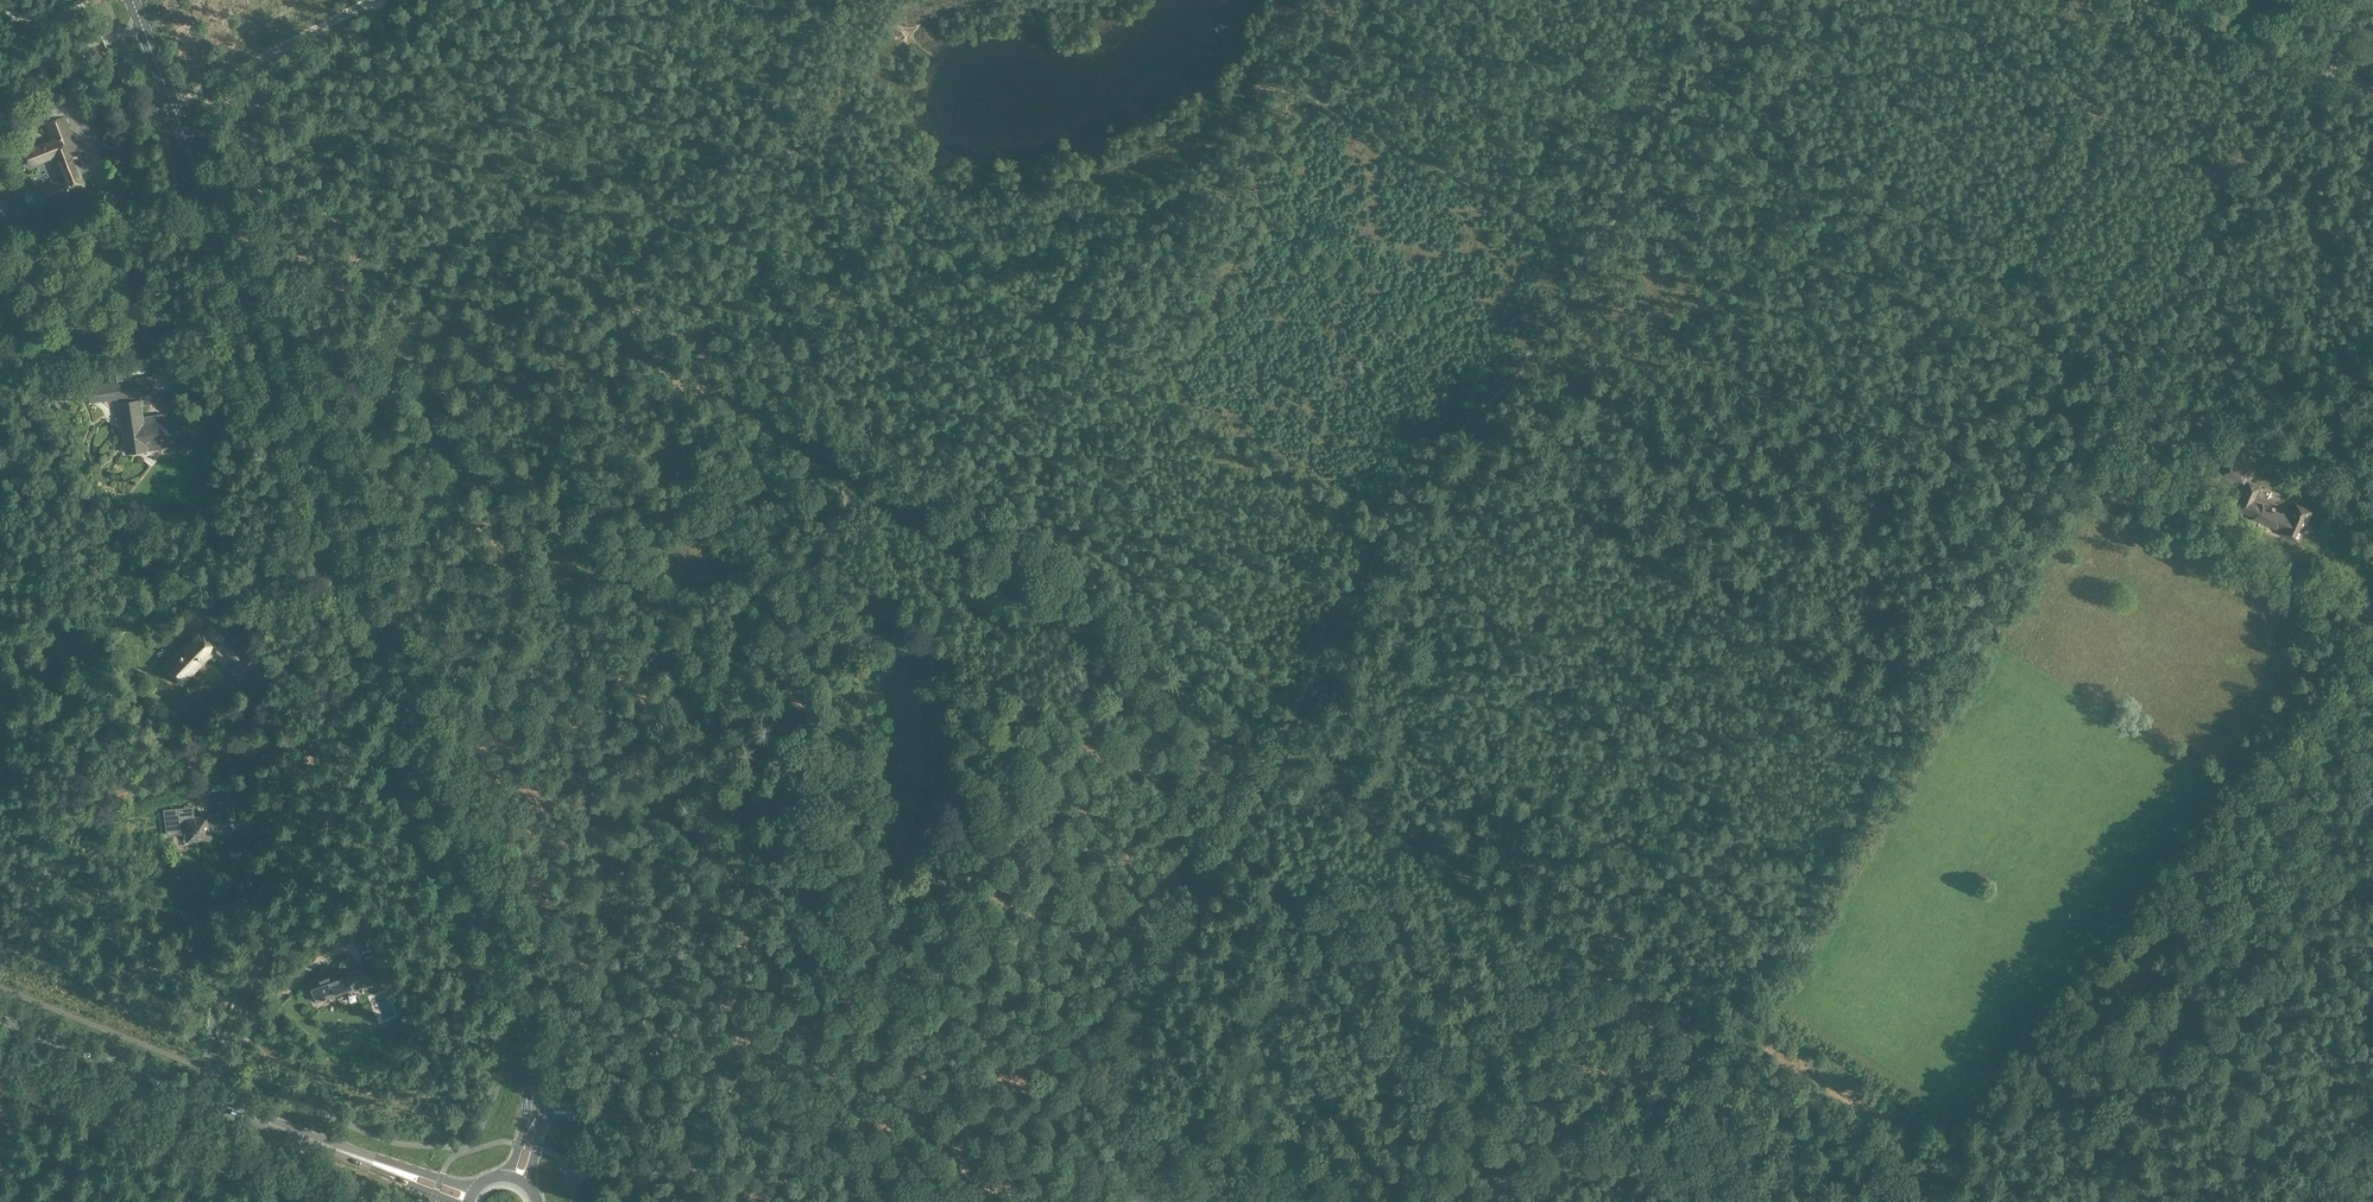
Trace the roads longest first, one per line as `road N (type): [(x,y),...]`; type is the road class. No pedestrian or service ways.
road 1 (track): [(374,0),(435,38),(626,40),(1158,385),(1370,0)]
road 2 (primary): [(533,1078),(519,1010),(132,0)]
road 3 (track): [(1718,0),(1520,371),(1415,487),(1229,833)]
road 4 (track): [(2362,0),(1930,726)]
road 5 (track): [(1229,833),(1076,768),(1005,718),(916,619),(844,620),(710,521)]
road 6 (track): [(1275,746),(1528,917),(1746,1050)]
road 7 (track): [(1680,70),(2165,338)]
road 8 (track): [(1461,431),(1930,726)]
road 9 (track): [(1229,833),(1104,1084),(1060,1201)]
road 10 (track): [(1746,1050),(1930,726)]
road 11 (primary): [(341,1151),(0,1015)]
road 12 (track): [(400,697),(574,595),(651,533),(710,521)]
road 13 (track): [(710,521),(881,210)]
road 14 (track): [(2372,620),(2183,490),(2090,461)]
road 15 (track): [(1587,242),(1317,103)]
road 16 (track): [(2007,250),(2141,0)]
road 17 (track): [(1979,1201),(1746,1050)]
road 18 (track): [(373,0),(172,104)]
road 19 (track): [(2372,80),(2179,0)]
road 20 (track): [(626,40),(819,0)]
road 21 (primary): [(478,1185),(341,1151)]
road 22 (unclassified): [(624,1201),(588,1120),(540,1113)]
road 23 (primary): [(341,1151),(452,1201)]

